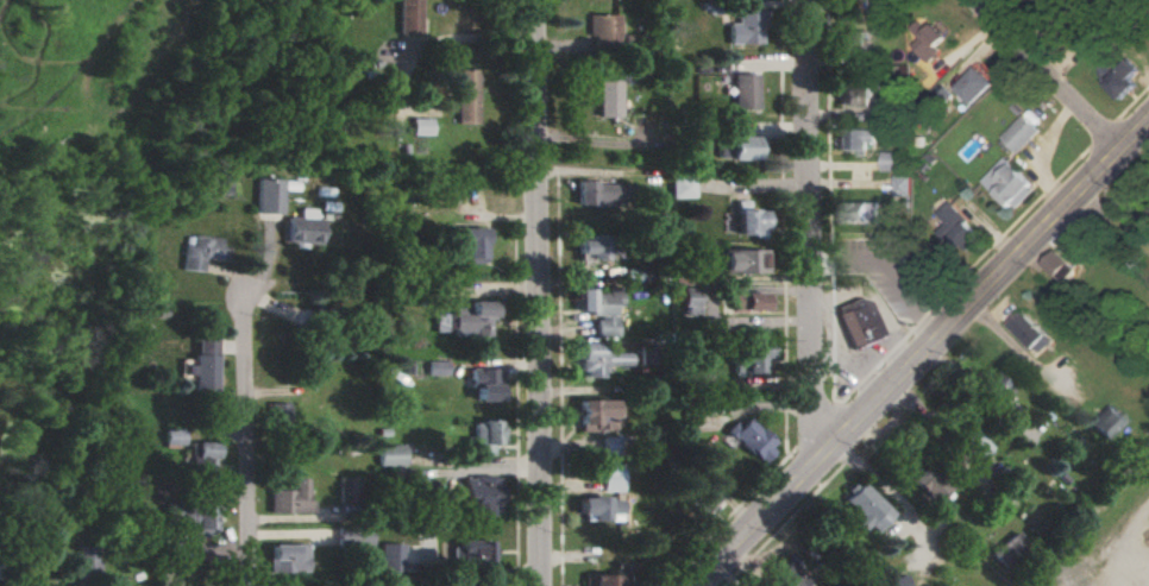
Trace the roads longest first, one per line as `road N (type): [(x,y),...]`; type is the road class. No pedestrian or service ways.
road 1 (trunk): [(1148,126),(701,585)]
road 2 (residential): [(540,0),(543,585)]
road 3 (residential): [(808,0),(812,471)]
road 4 (residential): [(250,281),(250,585)]
road 5 (residential): [(975,0),(1128,147)]

